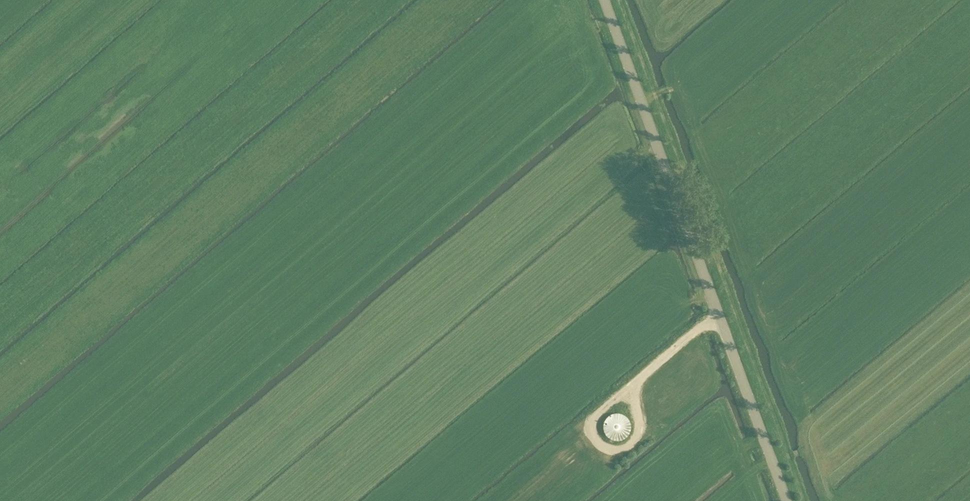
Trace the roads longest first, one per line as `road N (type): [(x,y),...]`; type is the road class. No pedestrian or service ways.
road 1 (tertiary): [(785,500),(610,0)]

